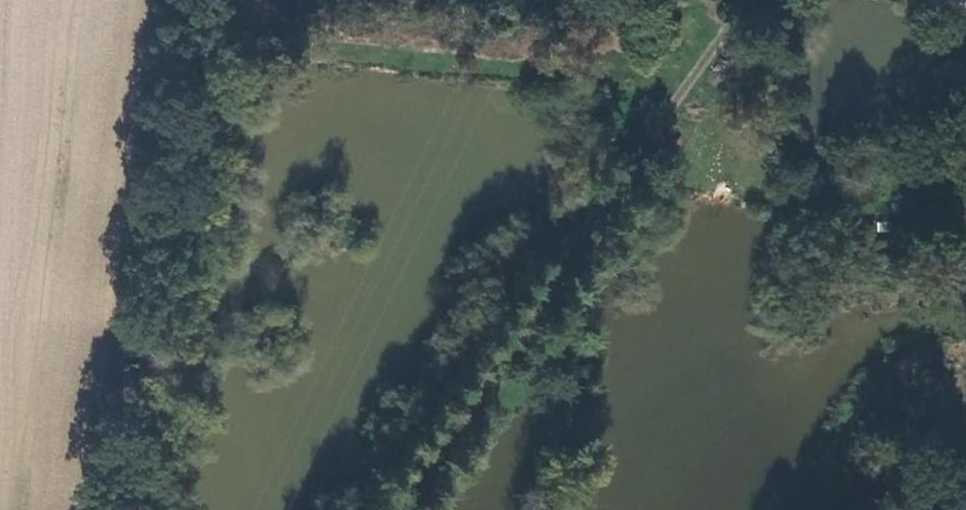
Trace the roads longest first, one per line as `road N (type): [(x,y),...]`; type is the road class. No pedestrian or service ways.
road 1 (track): [(386,509),(742,0)]

